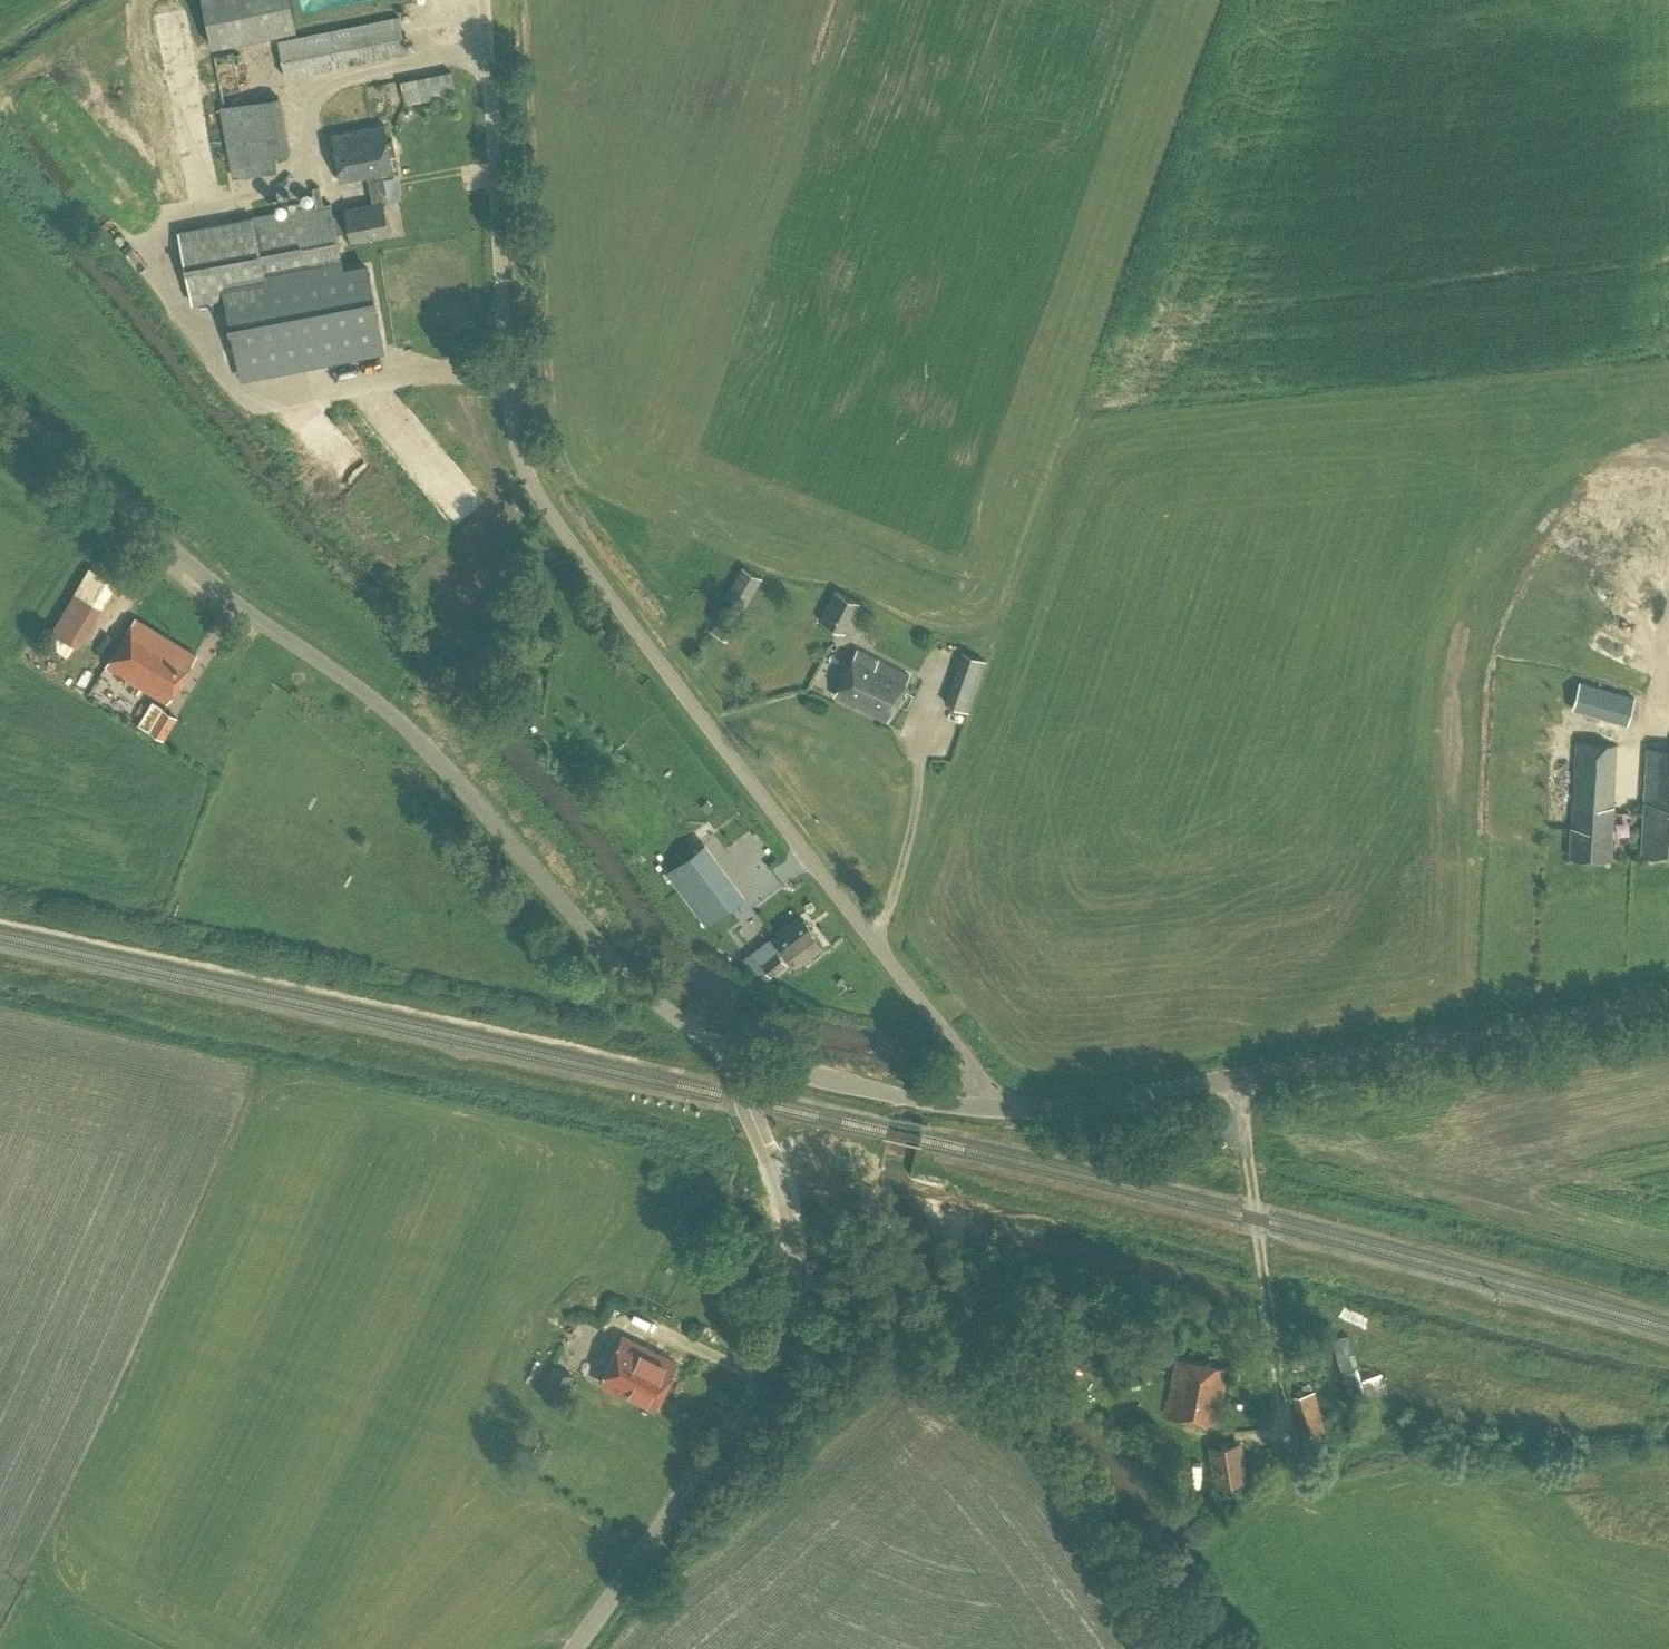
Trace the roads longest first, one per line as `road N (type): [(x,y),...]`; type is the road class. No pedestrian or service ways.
road 1 (unclassified): [(985,1104),(974,1066),(565,535),(524,441),(514,387),(487,0)]
road 2 (unclassified): [(748,1059),(700,1034),(626,971),(375,699),(0,399)]
road 3 (unclassified): [(1668,1004),(1127,1103),(985,1104)]
road 4 (unclassified): [(573,1648),(757,1390),(788,1312),(785,1197),(747,1101),(748,1059)]
road 5 (unclassified): [(985,1104),(878,1091),(748,1059)]

